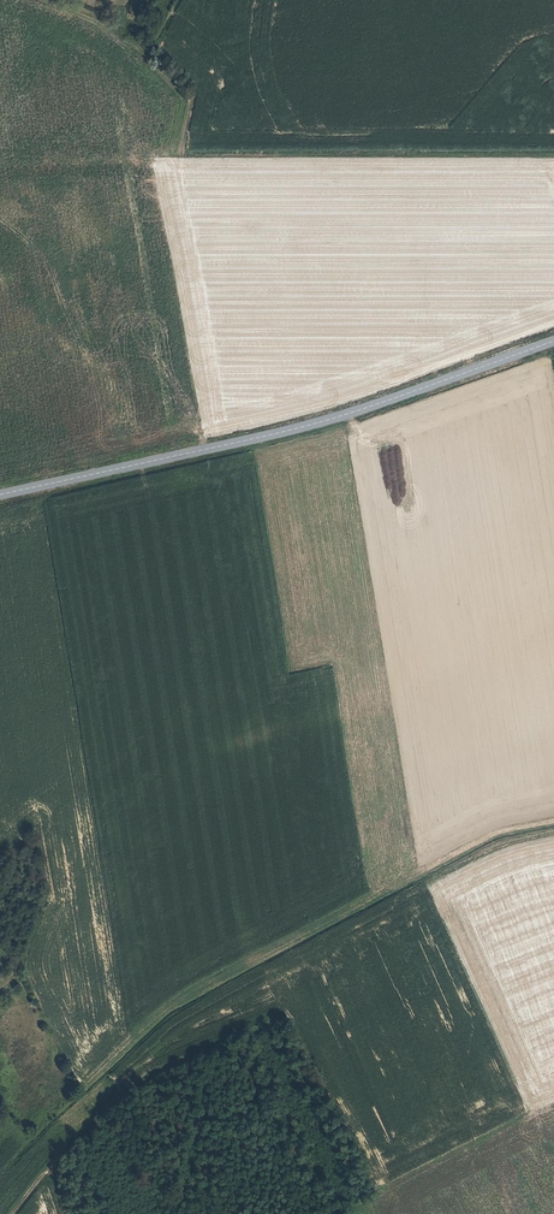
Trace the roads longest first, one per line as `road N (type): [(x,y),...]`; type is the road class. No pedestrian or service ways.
road 1 (secondary): [(0,497),(325,422),(553,341)]

